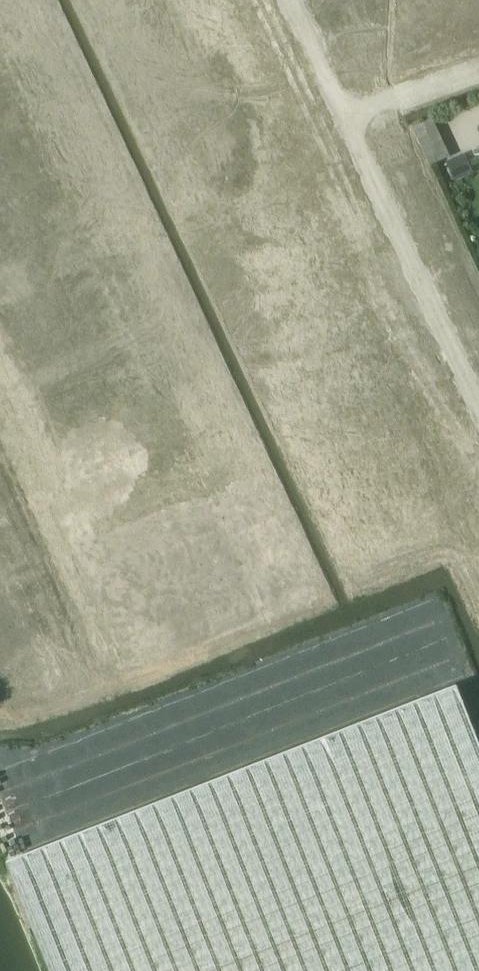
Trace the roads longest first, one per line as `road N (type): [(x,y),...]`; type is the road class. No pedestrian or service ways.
road 1 (unclassified): [(343,119),(478,410)]
road 2 (unclassified): [(478,72),(343,119)]
road 3 (unclassified): [(288,0),(343,119)]

